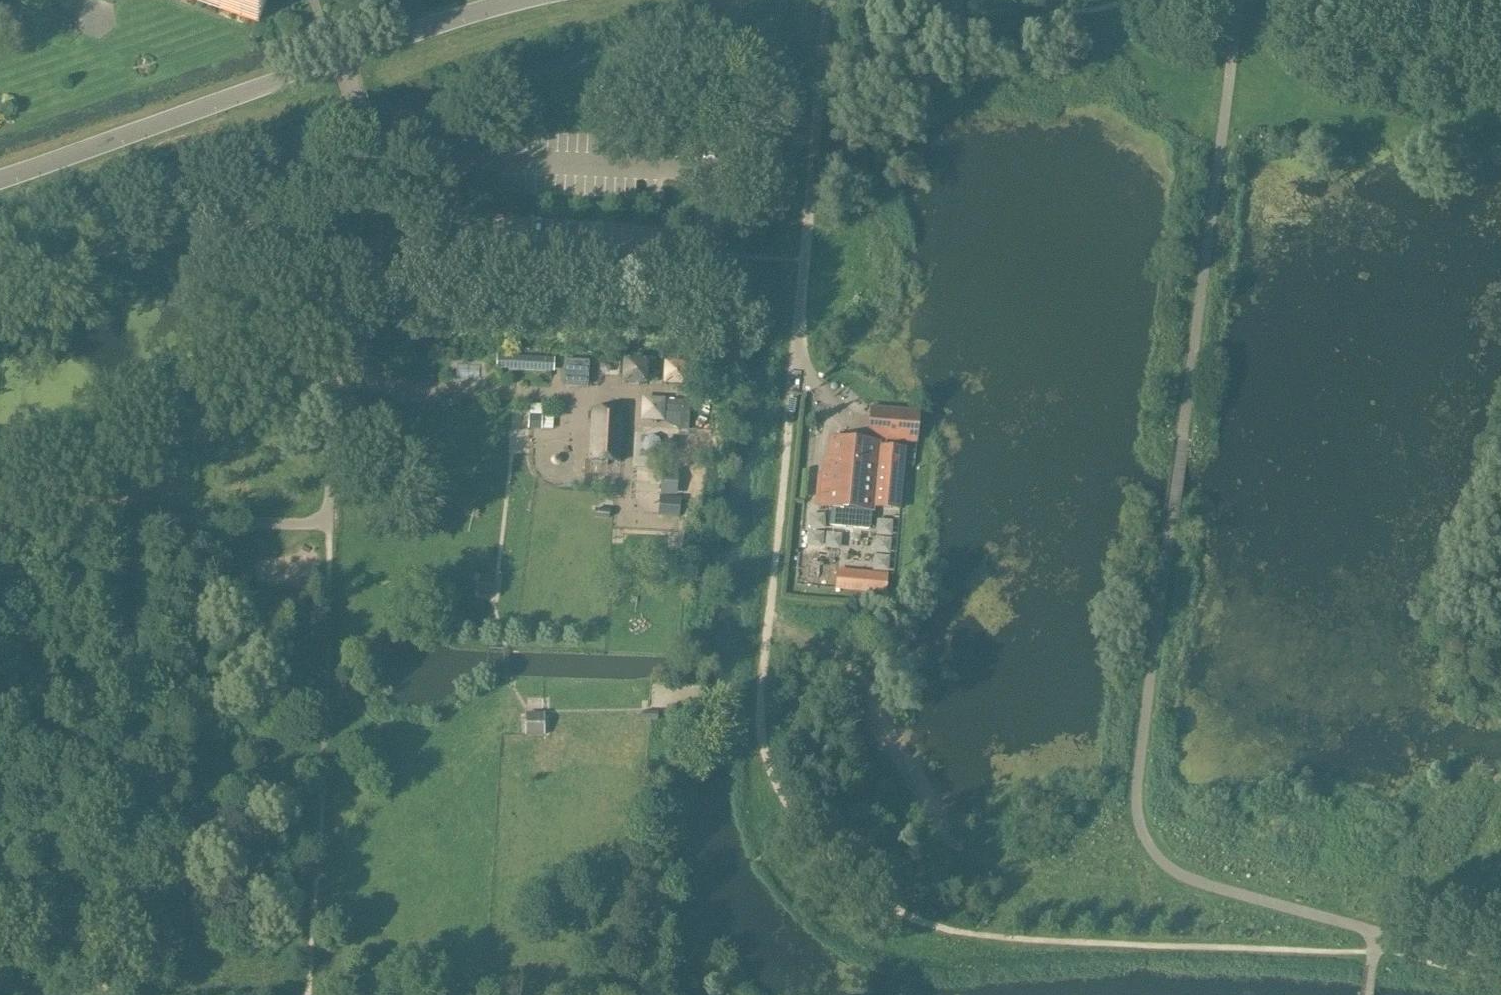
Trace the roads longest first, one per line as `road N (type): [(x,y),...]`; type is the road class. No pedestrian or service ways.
road 1 (unclassified): [(0,179),(339,59)]
road 2 (unclassified): [(339,59),(524,0)]

